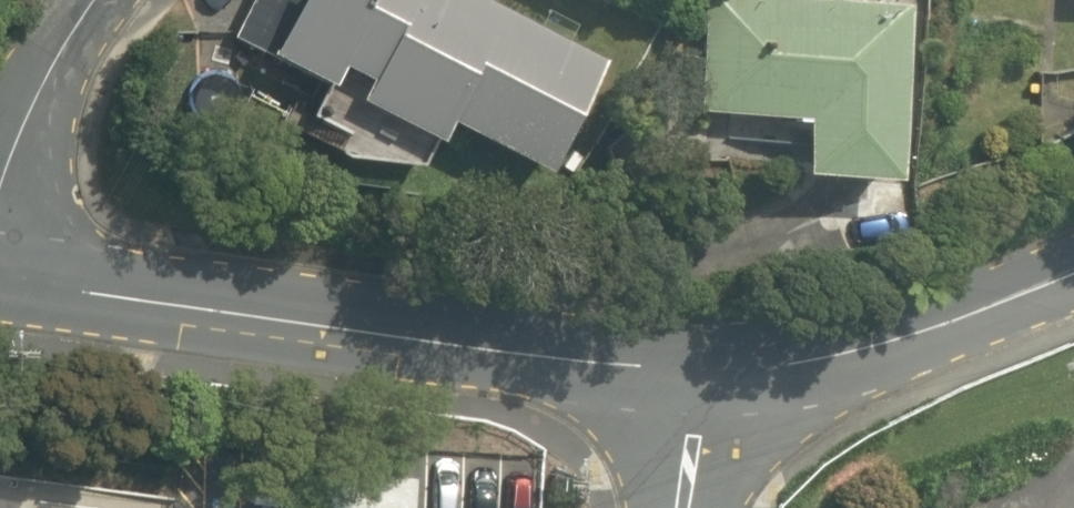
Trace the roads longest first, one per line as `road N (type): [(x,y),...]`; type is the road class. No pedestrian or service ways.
road 1 (tertiary): [(692,364),(129,300),(0,276)]
road 2 (tertiary): [(1073,272),(846,357),(692,364)]
road 3 (residential): [(0,245),(9,173),(52,73),(101,0)]
road 4 (residential): [(682,507),(692,364)]

